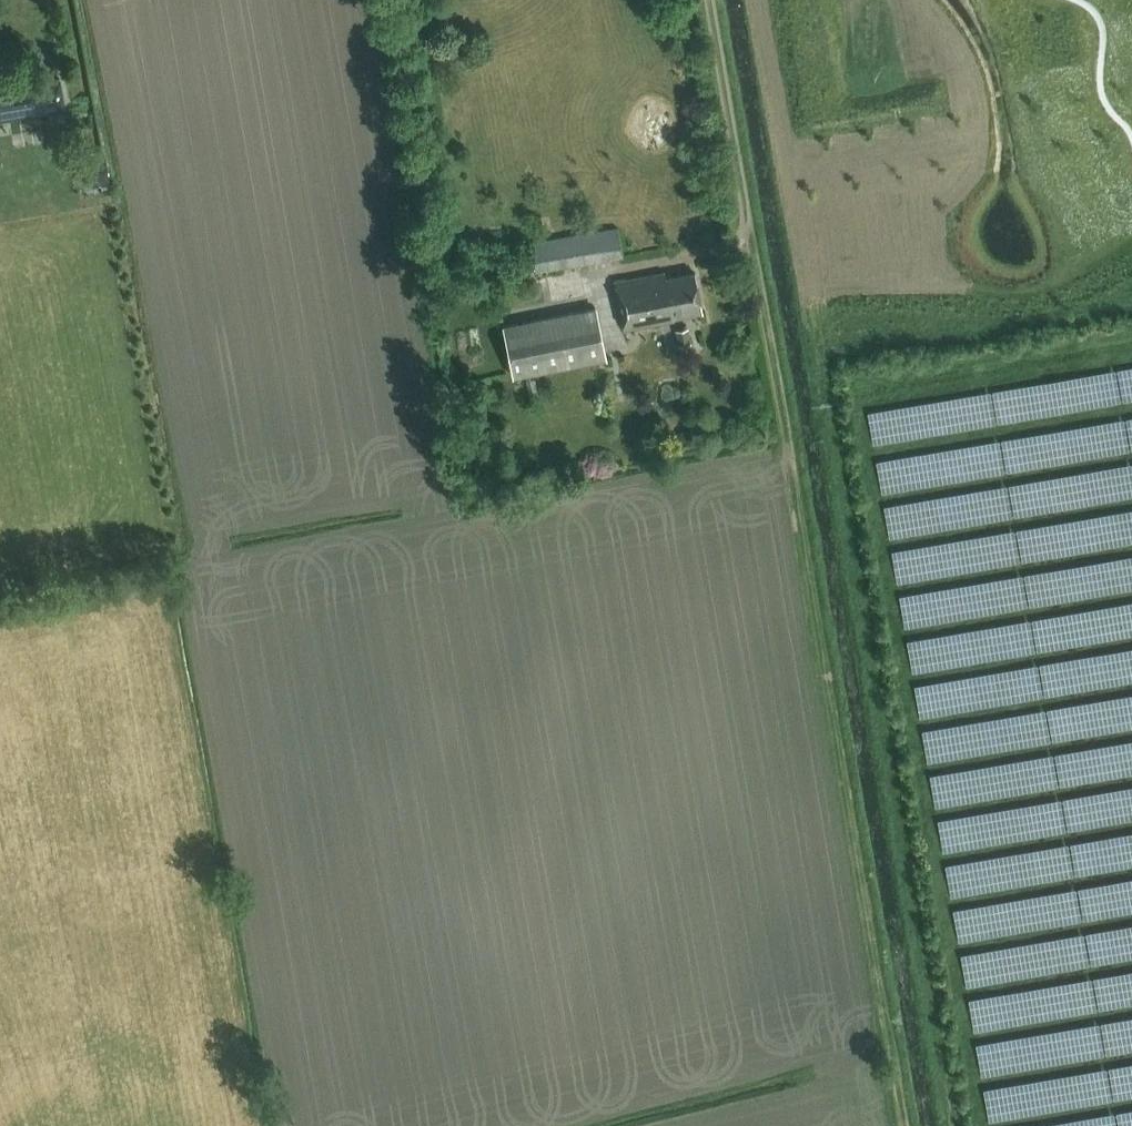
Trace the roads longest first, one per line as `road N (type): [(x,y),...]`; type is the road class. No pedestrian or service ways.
road 1 (track): [(710,0),(901,1125)]

